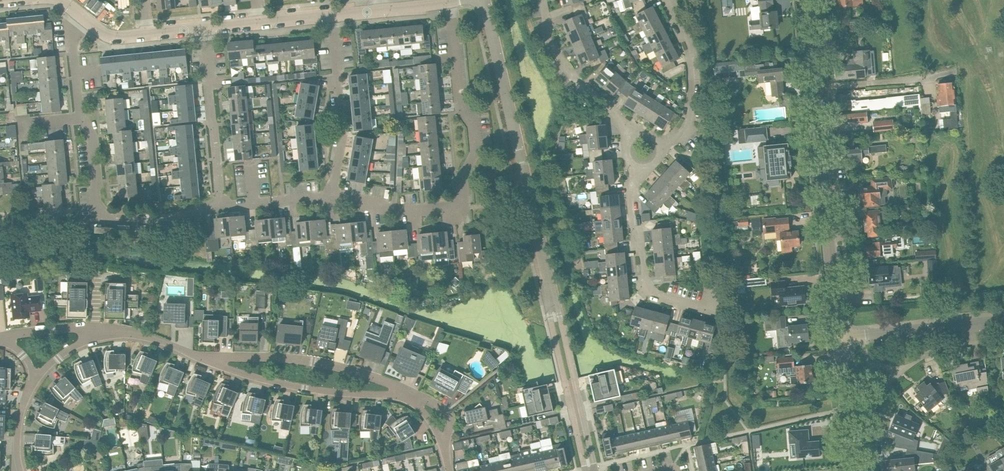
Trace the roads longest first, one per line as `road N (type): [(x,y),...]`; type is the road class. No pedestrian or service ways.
road 1 (residential): [(590,470),(484,0)]
road 2 (residential): [(448,1),(461,106),(477,151),(460,179),(458,205),(400,210),(328,198)]
road 3 (residential): [(840,339),(815,87)]
road 4 (residential): [(402,395),(381,380),(313,362),(210,362)]
road 5 (residential): [(402,395),(305,389),(210,362)]
road 6 (residential): [(713,310),(653,295),(644,284),(634,175)]
road 7 (residential): [(328,198),(343,134),(332,15)]
road 8 (residential): [(221,206),(203,28)]
road 9 (residential): [(840,339),(1003,322)]
road 10 (residential): [(662,146),(694,110),(690,50),(669,0)]
road 11 (residential): [(629,128),(566,71),(551,44),(543,0)]
road 12 (residential): [(815,87),(952,72)]
road 13 (residential): [(853,470),(840,339)]
road 14 (residential): [(98,219),(170,219),(221,206)]

